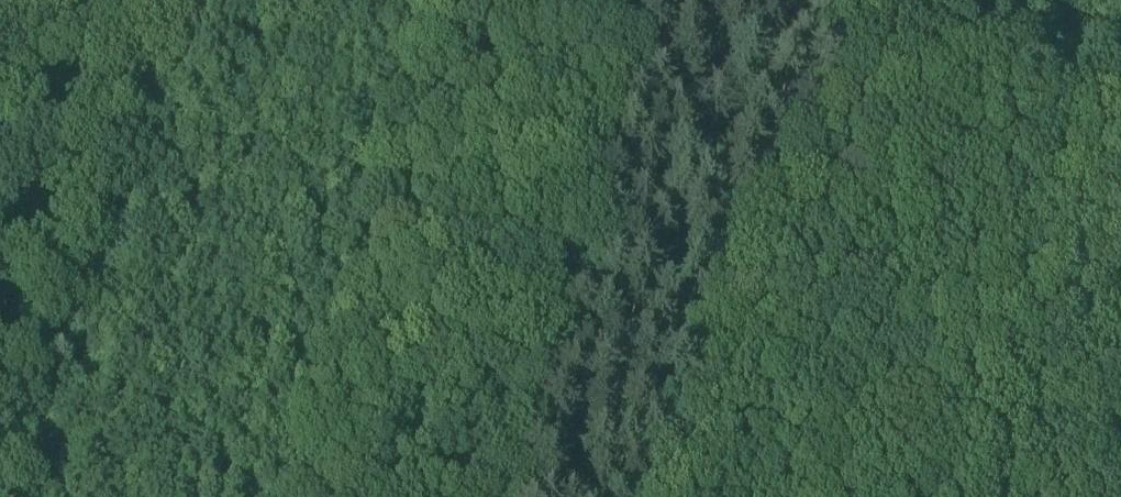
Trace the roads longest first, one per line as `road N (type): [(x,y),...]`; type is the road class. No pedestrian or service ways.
road 1 (tertiary): [(1120,74),(840,0)]

